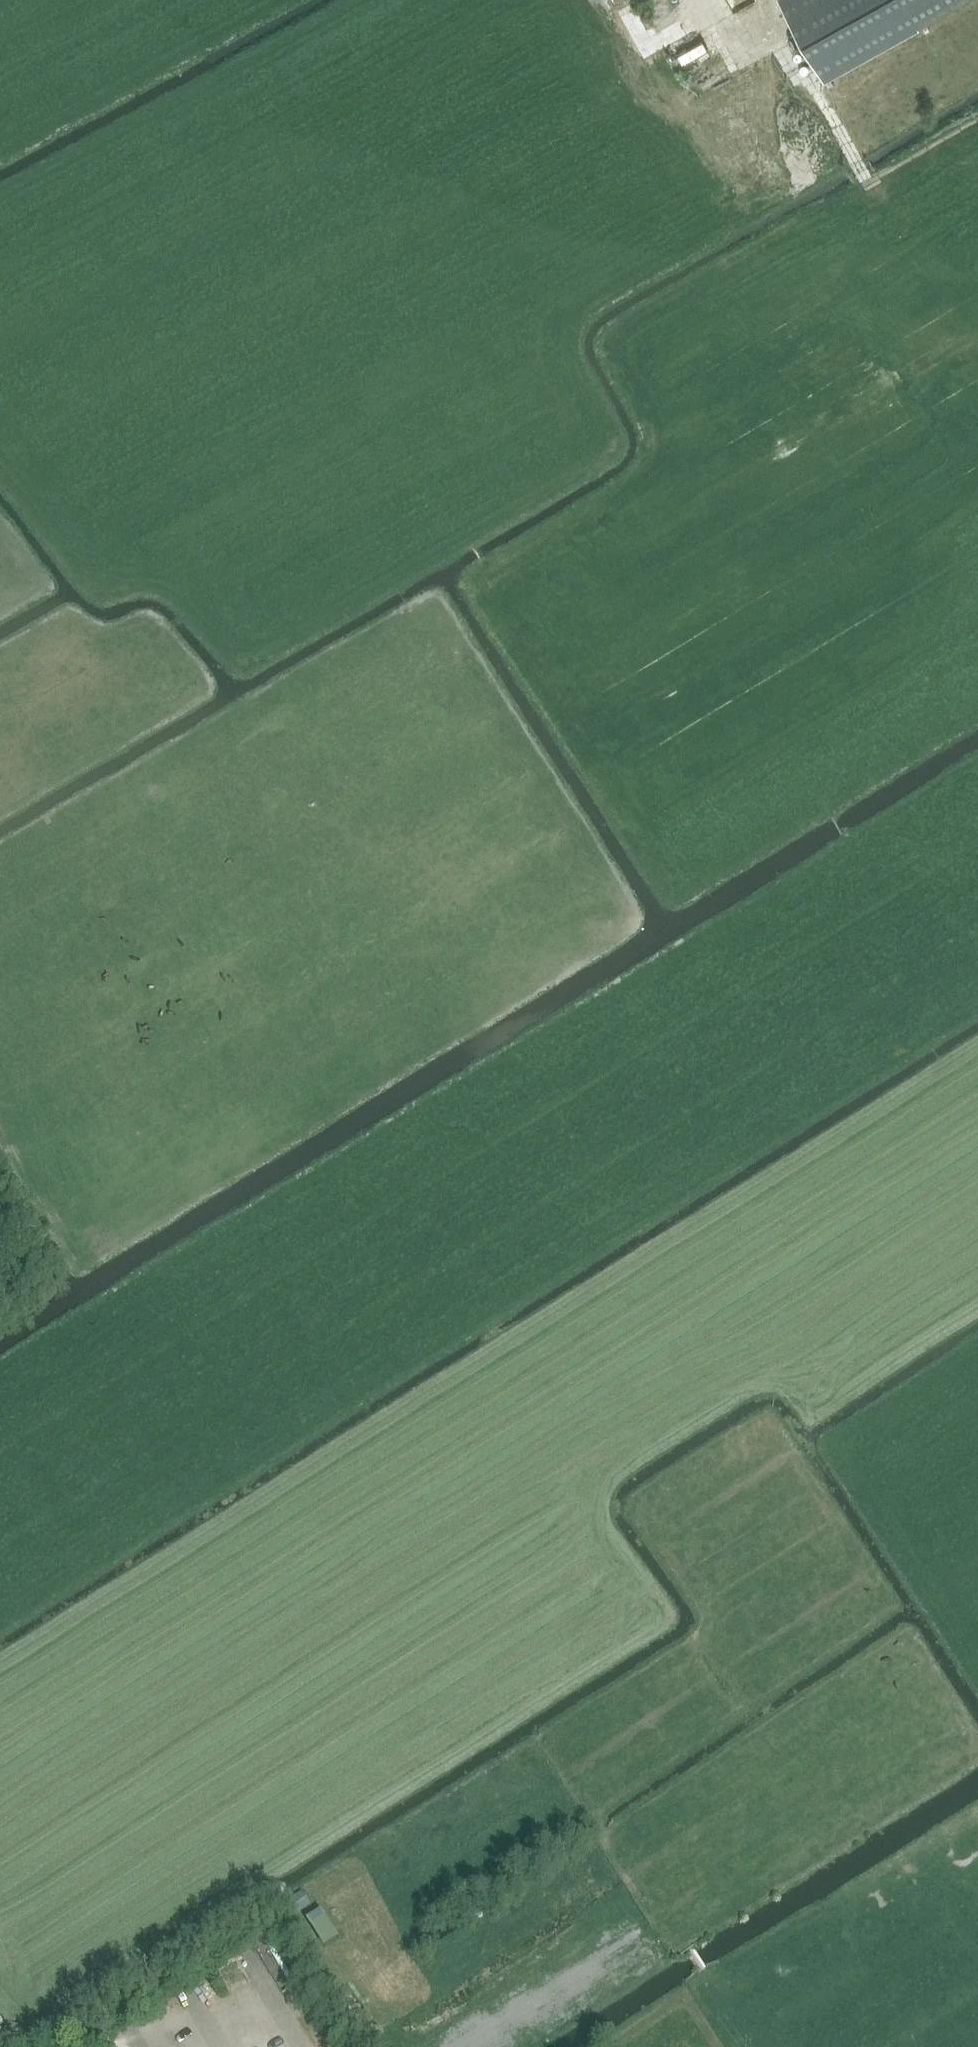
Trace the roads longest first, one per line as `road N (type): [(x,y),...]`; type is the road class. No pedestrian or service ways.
road 1 (track): [(873,189),(780,49),(765,0)]
road 2 (track): [(708,0),(696,22),(648,49),(621,0)]

